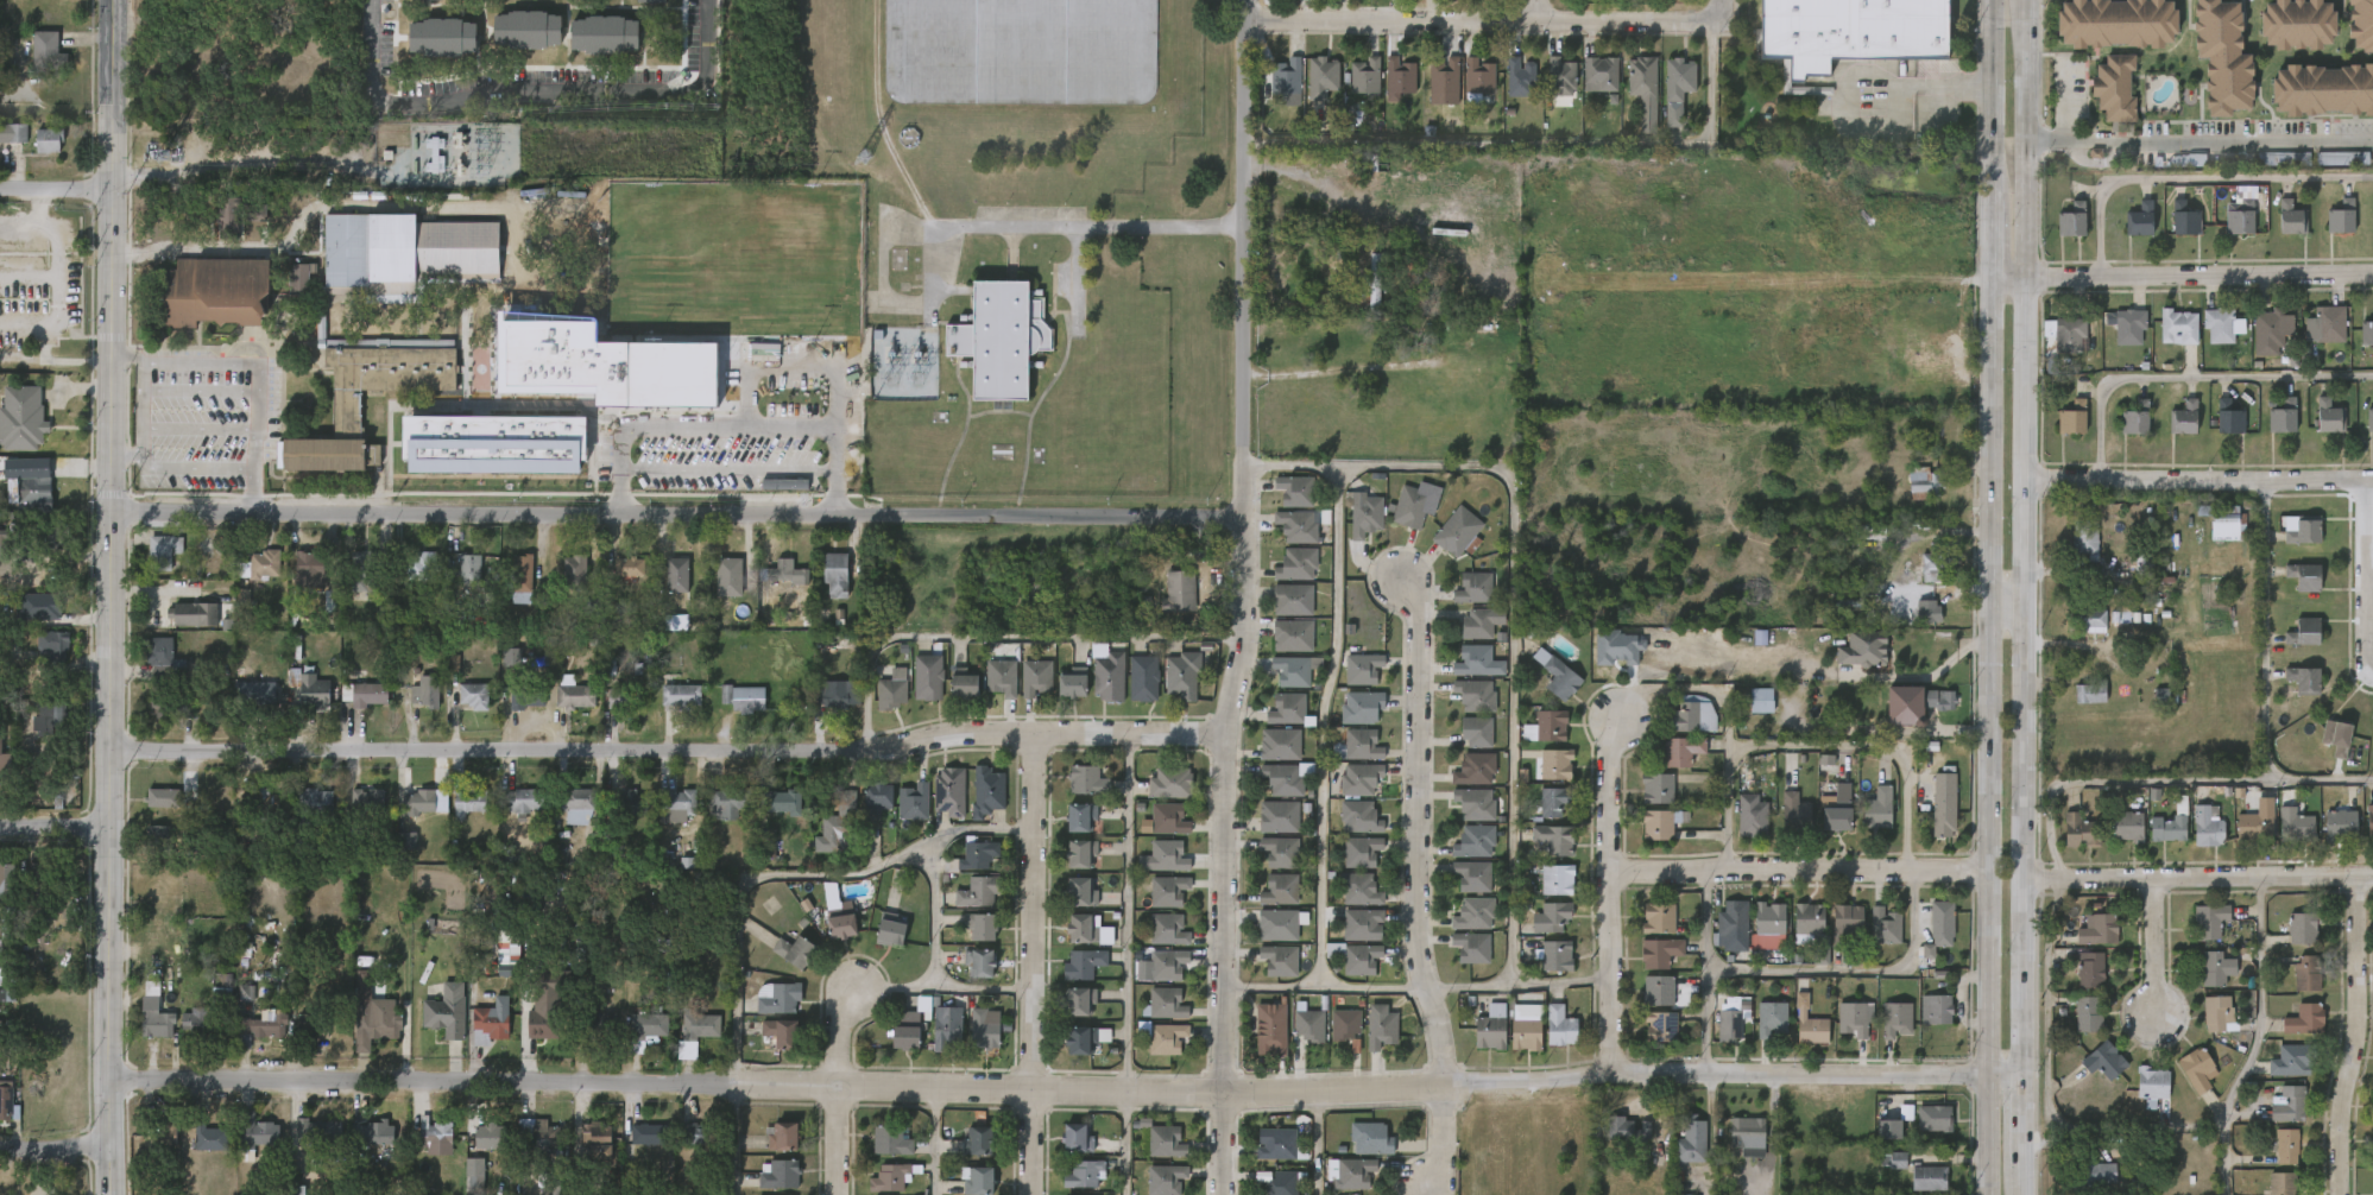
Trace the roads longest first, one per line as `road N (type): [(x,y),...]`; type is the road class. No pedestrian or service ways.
road 1 (tertiary): [(106,1081),(1034,1089),(1409,1087),(1614,1076),(2022,1077)]
road 2 (tertiary): [(104,1194),(113,0)]
road 3 (secondary): [(1990,0),(1988,1194)]
road 4 (secondary): [(2024,1194),(2025,0)]
road 5 (residential): [(109,513),(834,510),(1247,519)]
road 6 (residential): [(108,750),(720,752),(1037,735),(1227,738)]
road 7 (residential): [(1219,1087),(1227,738),(1248,594),(1255,0)]
road 8 (residential): [(1396,581),(1416,617),(1414,951),(1439,1045),(1441,1157),(1425,1188)]
road 9 (residential): [(1255,19),(1725,20)]
road 10 (residential): [(1034,1194),(1037,735)]
road 11 (residential): [(2372,280),(1990,284)]
road 12 (residential): [(1986,872),(1609,870)]
road 13 (residential): [(2372,178),(2107,183),(2096,213),(2095,283)]
road 14 (residential): [(1614,1076),(1607,792),(1620,723)]
road 15 (residential): [(2372,874),(2022,879)]
road 16 (residential): [(2022,483),(2372,483)]
road 17 (residential): [(2352,1194),(2349,1113),(2365,1012),(2361,874)]
road 18 (residential): [(2135,145),(2372,144)]
road 19 (residential): [(2365,483),(2372,671)]
road 20 (residential): [(2153,877),(2154,1013)]

